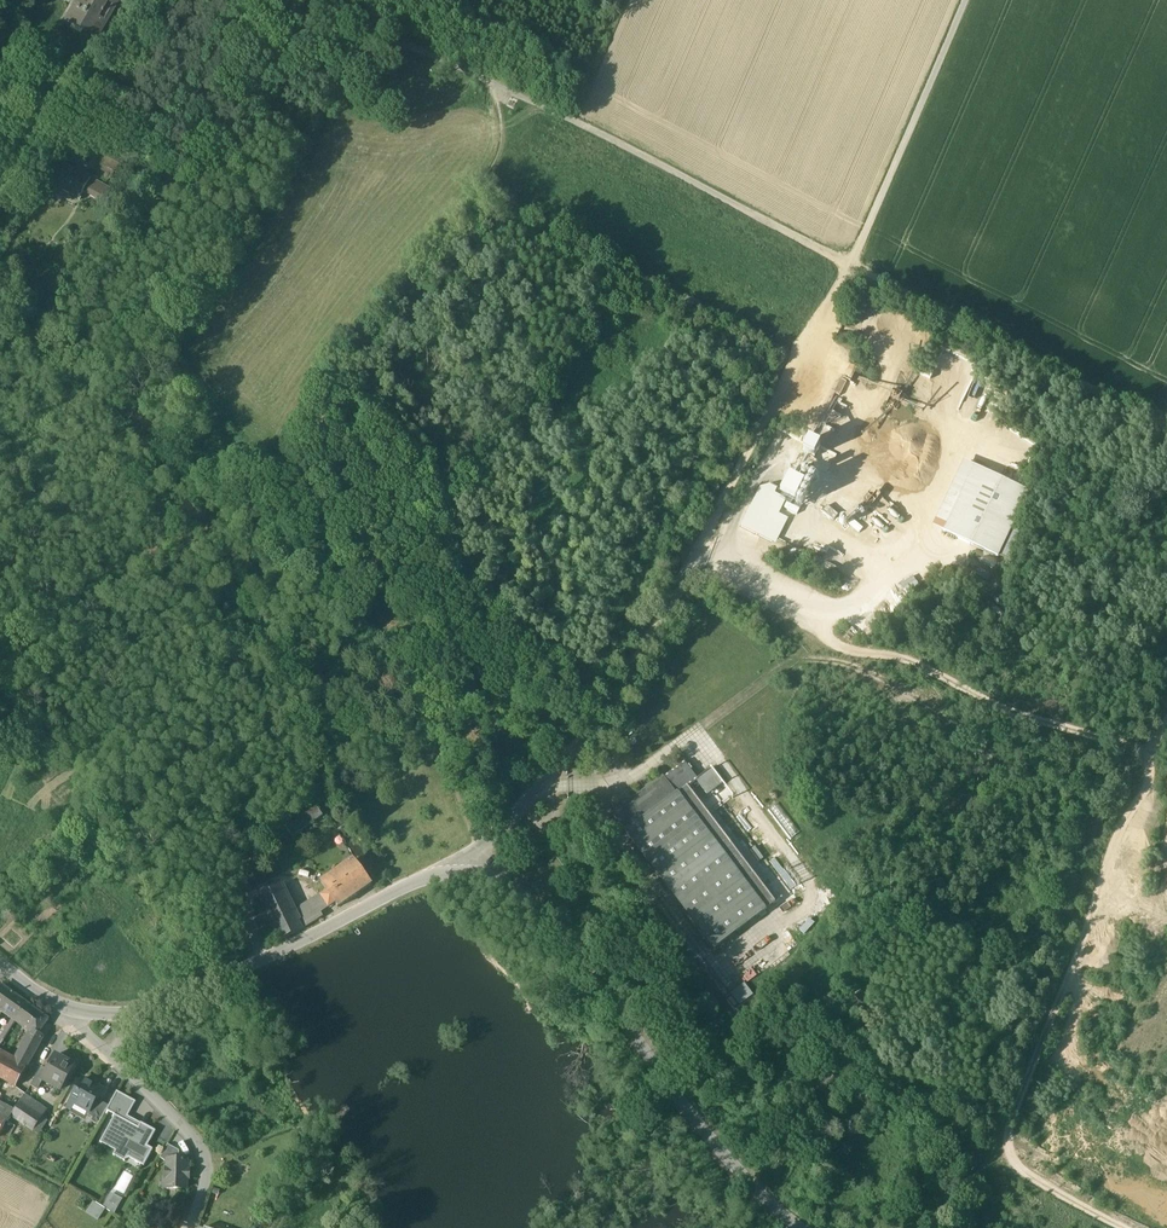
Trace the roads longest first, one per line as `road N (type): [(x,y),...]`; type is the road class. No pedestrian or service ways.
road 1 (track): [(491,83),(1166,431)]
road 2 (unclassified): [(452,874),(625,701),(854,270)]
road 3 (track): [(704,555),(783,597),(858,651),(907,659),(1011,710),(1140,755),(1145,812),(1113,897),(1166,920)]
road 4 (tertiary): [(798,1227),(677,1097),(557,929),(502,884),(452,874)]
road 5 (tertiary): [(452,874),(415,883),(193,993),(121,1017)]
road 6 (track): [(969,0),(854,270)]
road 7 (residential): [(187,1227),(205,1158),(111,1055)]
road 8 (residential): [(300,0),(491,83)]

